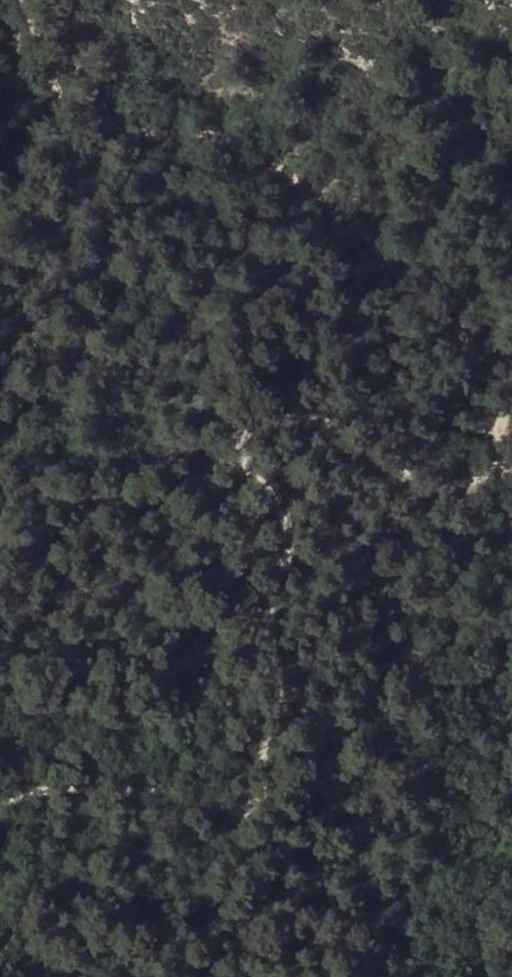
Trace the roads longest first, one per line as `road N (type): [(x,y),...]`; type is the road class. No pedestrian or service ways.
road 1 (track): [(0,804),(37,791),(94,788),(249,803),(262,771),(275,659),(266,610),(290,551),(277,497),(247,449),(255,409),(295,409),(438,486),(476,480),(511,521)]
road 2 (track): [(28,0),(33,25),(80,103),(151,147),(211,141),(357,213),(494,359),(491,436),(476,480)]

